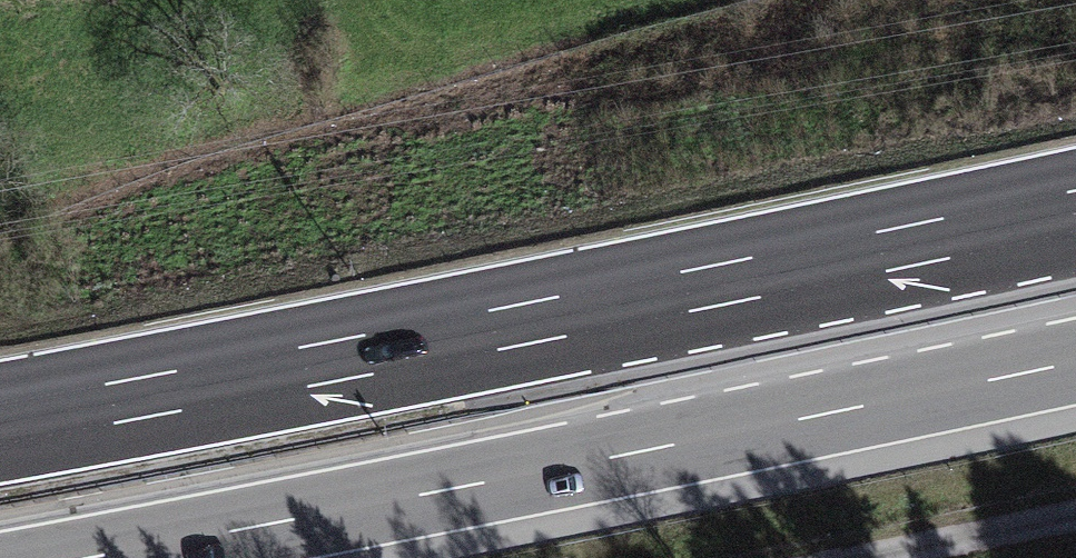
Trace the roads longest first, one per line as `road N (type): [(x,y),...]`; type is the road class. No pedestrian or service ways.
road 1 (motorway): [(1075,210),(0,420)]
road 2 (motorway): [(95,557),(1075,363)]
road 3 (track): [(885,557),(1075,516)]

